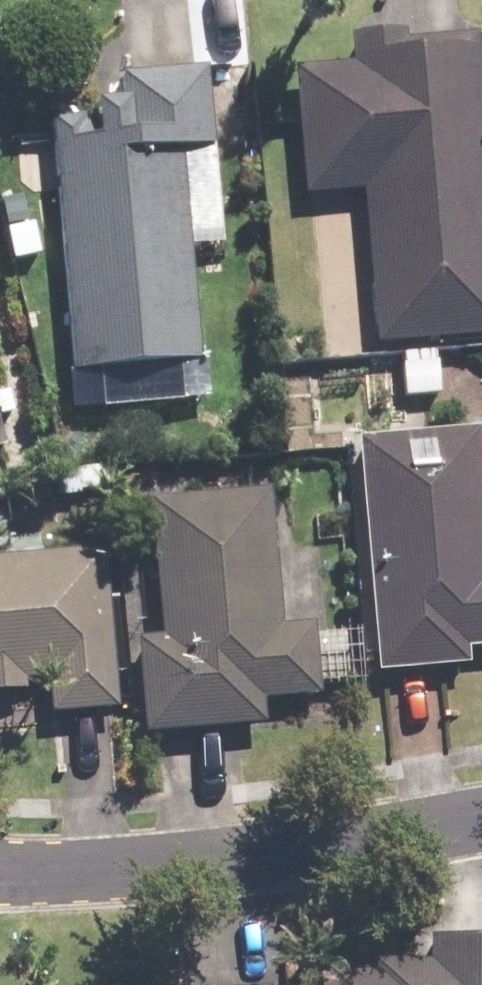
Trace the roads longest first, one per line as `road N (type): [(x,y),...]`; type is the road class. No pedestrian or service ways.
road 1 (residential): [(481,819),(233,848),(0,863)]

